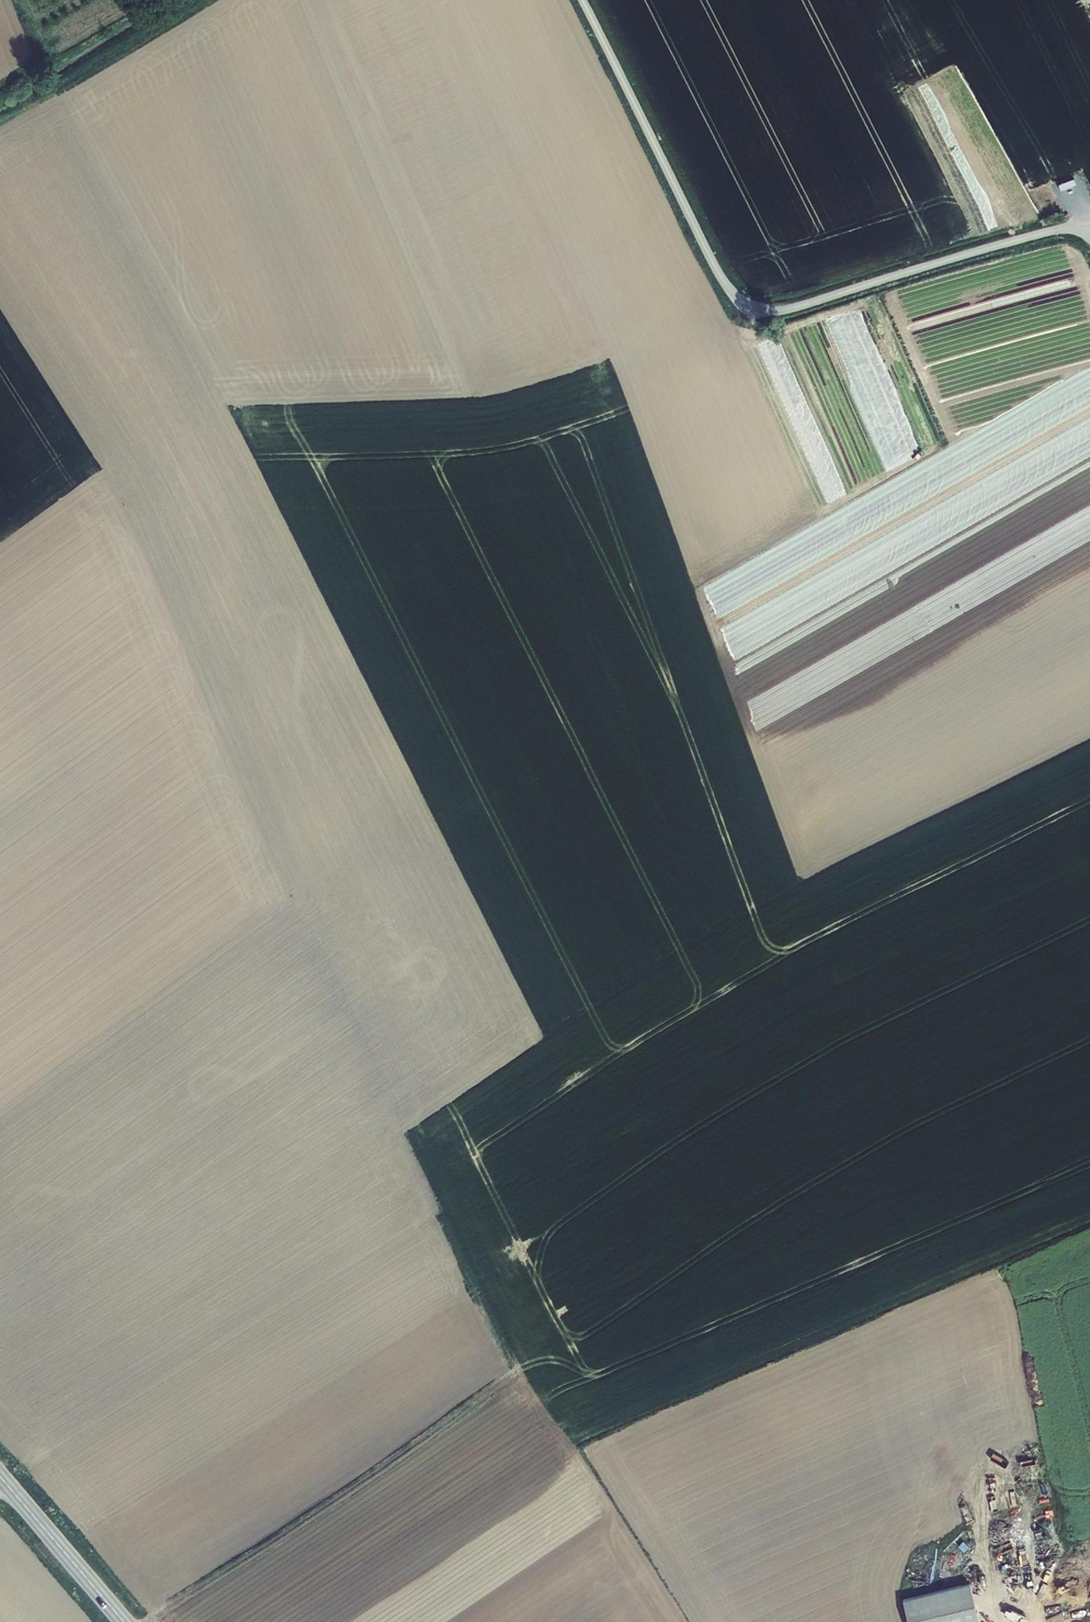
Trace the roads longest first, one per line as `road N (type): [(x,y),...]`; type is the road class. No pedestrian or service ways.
road 1 (unclassified): [(581,0),(718,274),(752,305),(786,309),(1089,221)]
road 2 (secondary): [(124,1621),(0,1476)]

